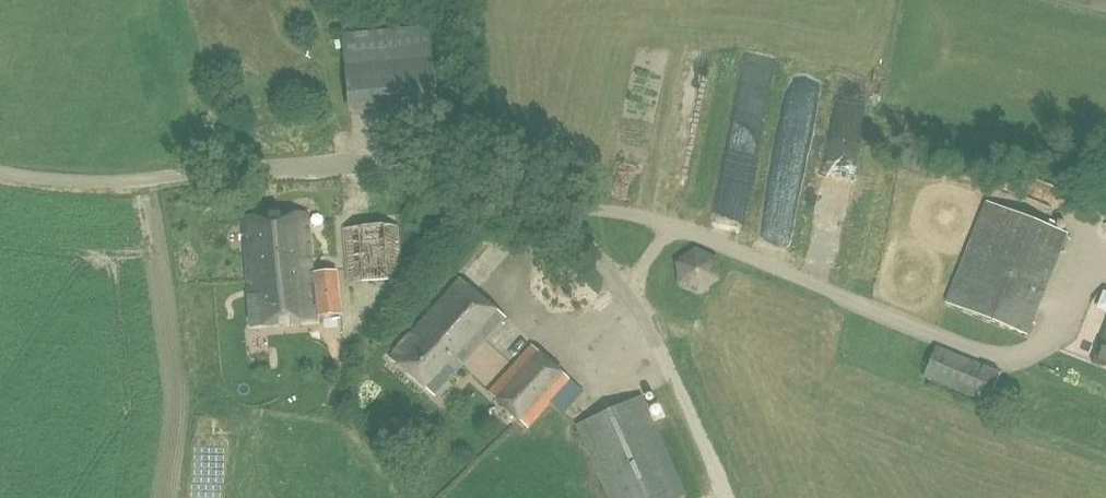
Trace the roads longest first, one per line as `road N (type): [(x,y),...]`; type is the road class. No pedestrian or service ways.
road 1 (unclassified): [(542,207),(384,162),(114,180),(0,171)]
road 2 (unclassified): [(727,497),(624,287)]
road 3 (unclassified): [(868,309),(673,223)]
road 4 (unclassified): [(673,223),(542,207)]

